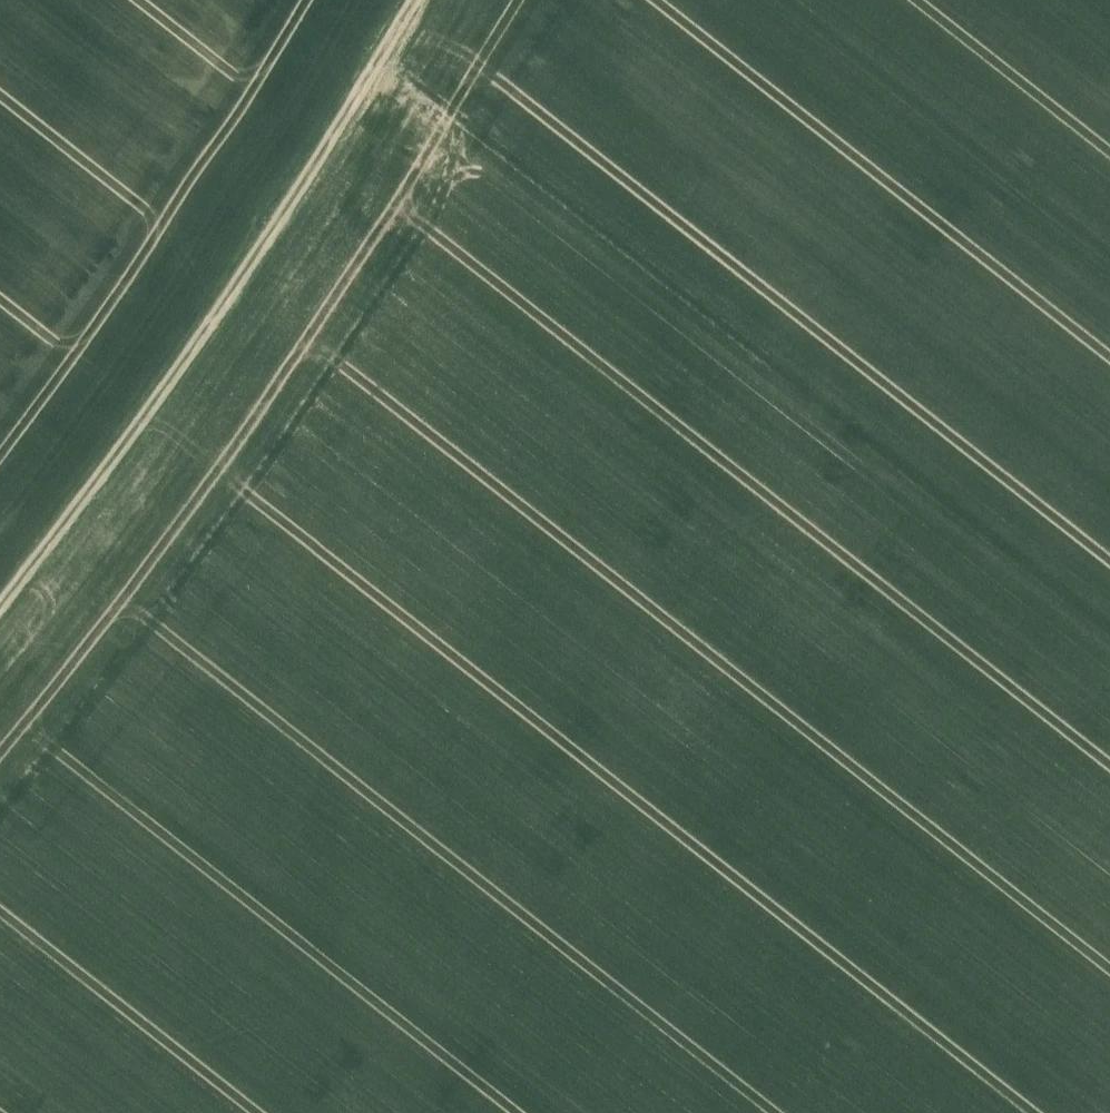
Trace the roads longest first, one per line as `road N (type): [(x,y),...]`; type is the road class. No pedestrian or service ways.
road 1 (track): [(0,597),(55,532),(424,0)]

